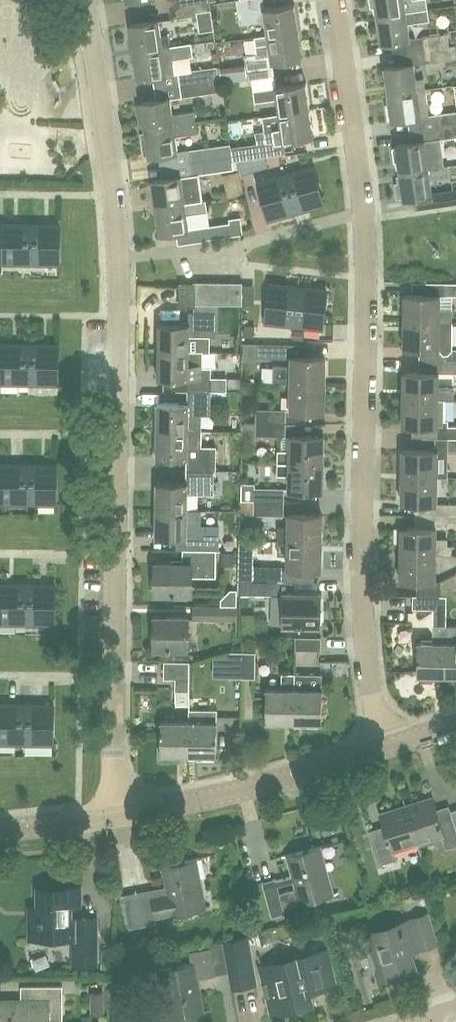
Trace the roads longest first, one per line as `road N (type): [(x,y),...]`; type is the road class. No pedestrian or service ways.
road 1 (residential): [(114,815),(118,258)]
road 2 (residential): [(380,750),(360,595),(363,213)]
road 3 (residential): [(114,815),(195,802),(380,750)]
road 4 (residential): [(118,258),(85,0)]
road 5 (residential): [(118,258),(235,249),(363,213)]
road 6 (residential): [(363,213),(335,0)]

